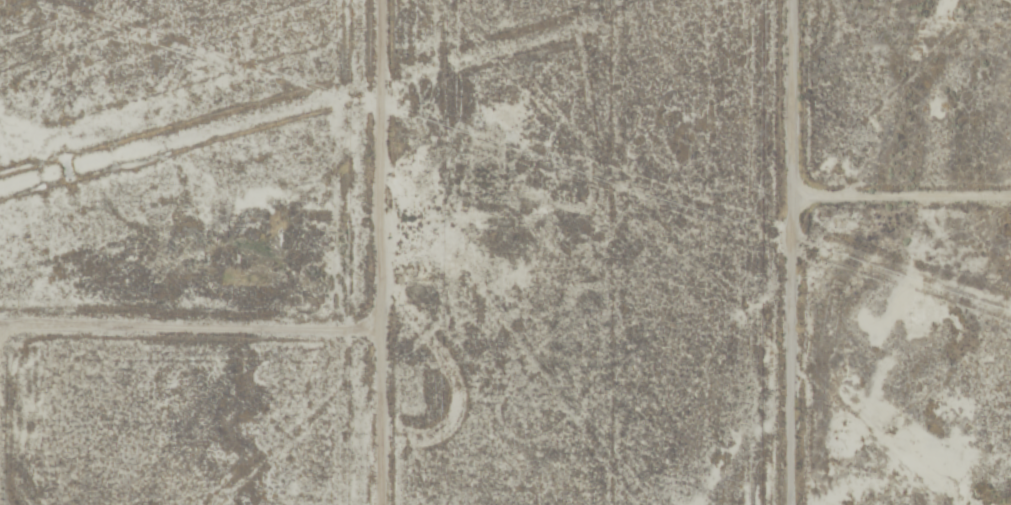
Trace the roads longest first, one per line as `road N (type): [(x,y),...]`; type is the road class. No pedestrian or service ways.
road 1 (track): [(378,504),(376,0)]
road 2 (track): [(797,504),(798,0)]
road 3 (track): [(0,329),(379,333)]
road 4 (track): [(799,204),(1010,206)]

